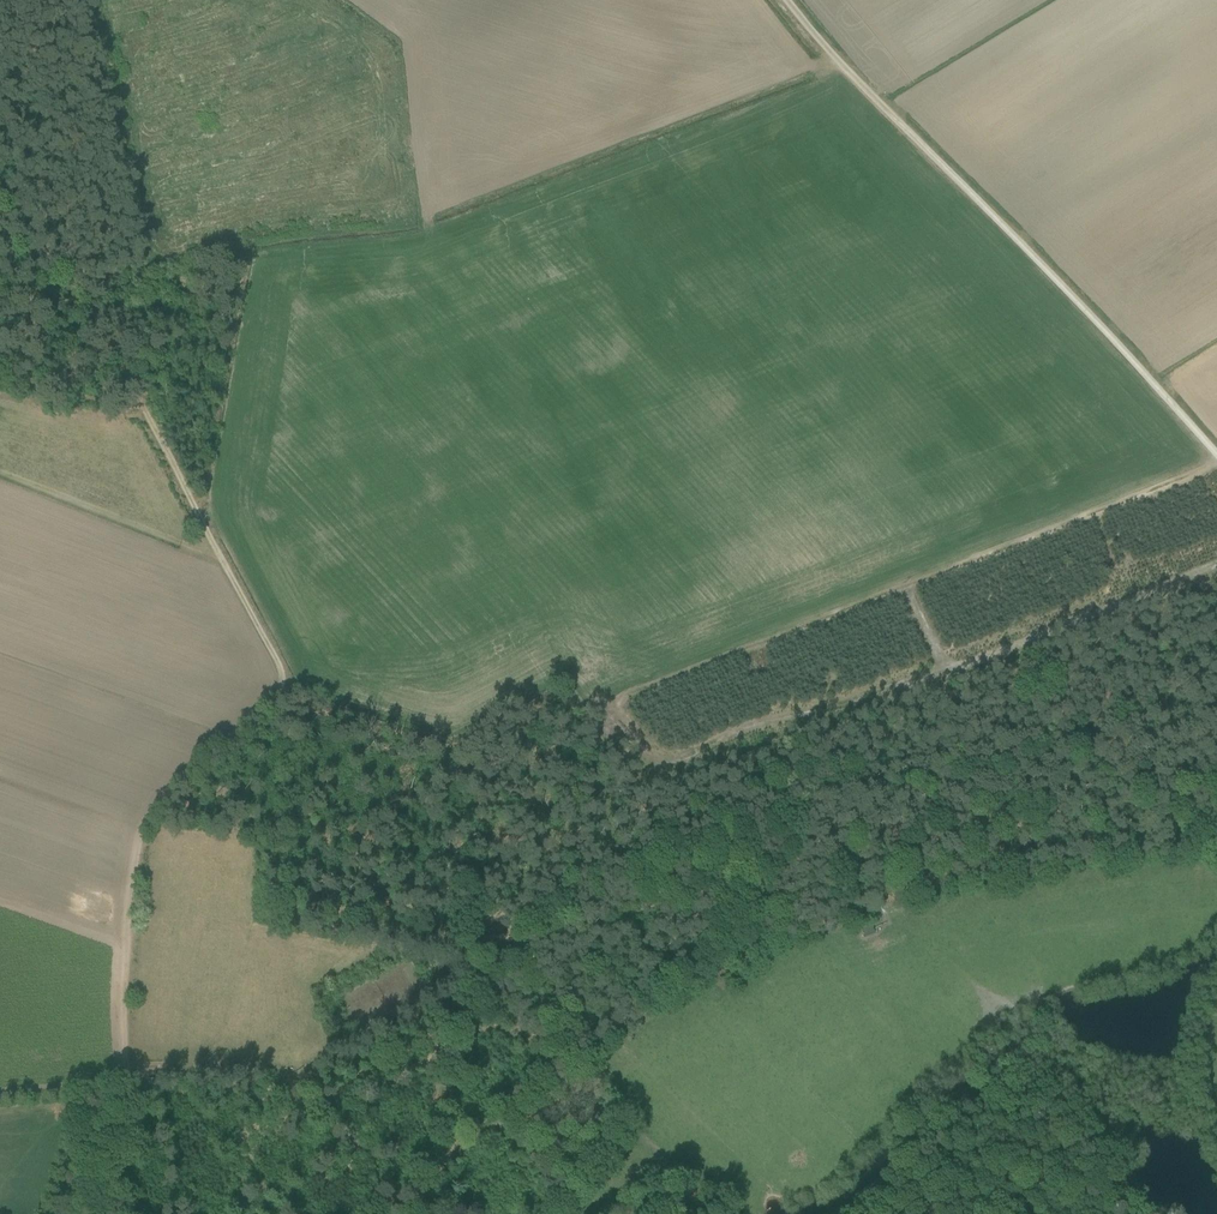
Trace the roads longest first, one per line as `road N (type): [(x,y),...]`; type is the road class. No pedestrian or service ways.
road 1 (track): [(96,1213),(120,1148),(141,838),(161,800),(280,709),(287,691),(279,662),(95,315),(0,205)]
road 2 (unclassified): [(1216,455),(785,0)]

